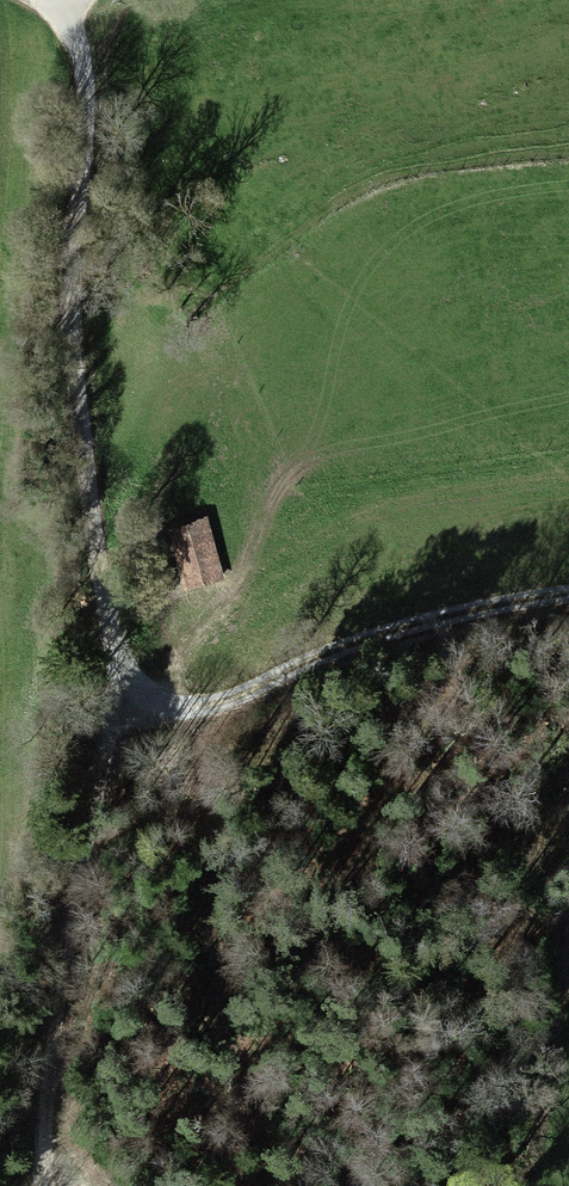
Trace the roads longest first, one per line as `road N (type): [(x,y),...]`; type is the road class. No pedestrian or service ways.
road 1 (track): [(33,1185),(117,674),(99,593),(71,332)]
road 2 (track): [(117,674),(183,709),(243,694),(405,626),(568,595)]
road 3 (track): [(62,0),(86,75),(88,179),(71,332)]

